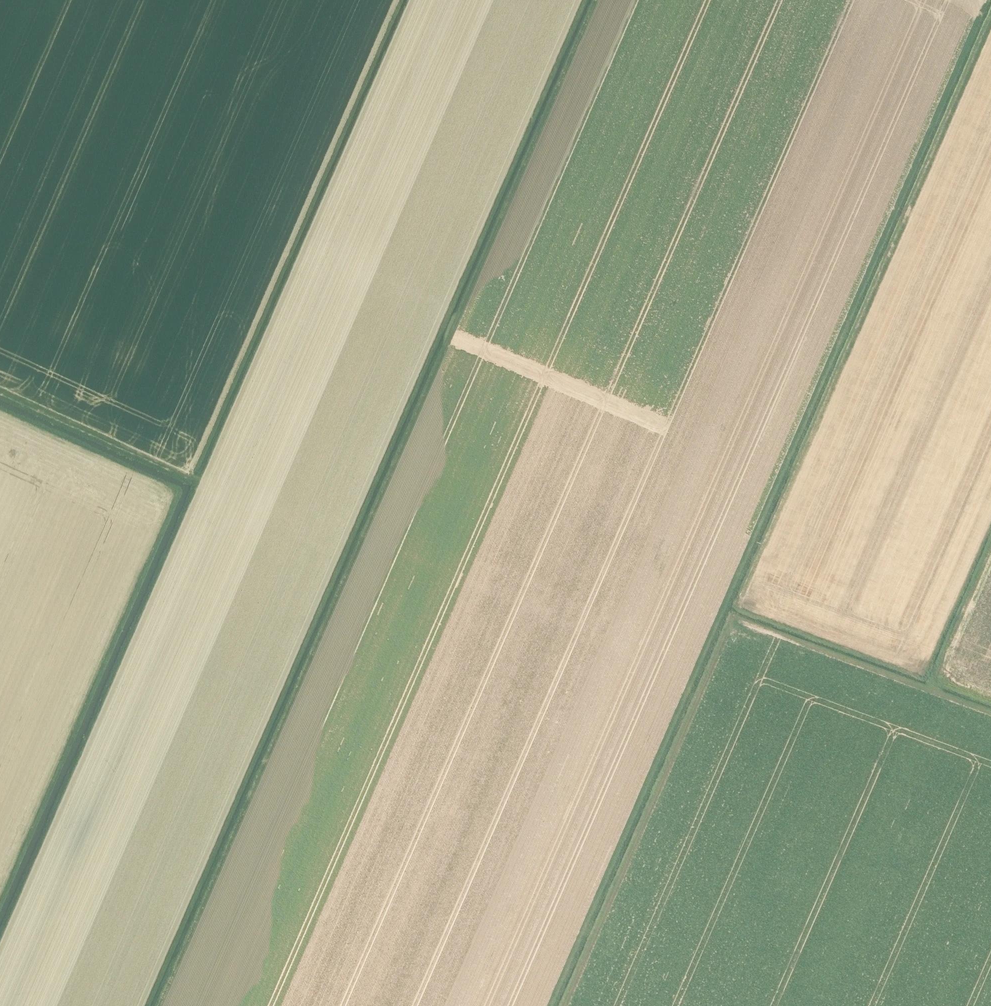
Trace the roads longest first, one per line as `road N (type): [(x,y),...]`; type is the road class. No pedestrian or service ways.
road 1 (track): [(159,1005),(595,0)]
road 2 (track): [(563,1005),(732,618),(990,715)]
road 3 (track): [(397,0),(190,474)]
road 4 (track): [(0,387),(209,483)]
road 5 (track): [(929,691),(990,548)]

